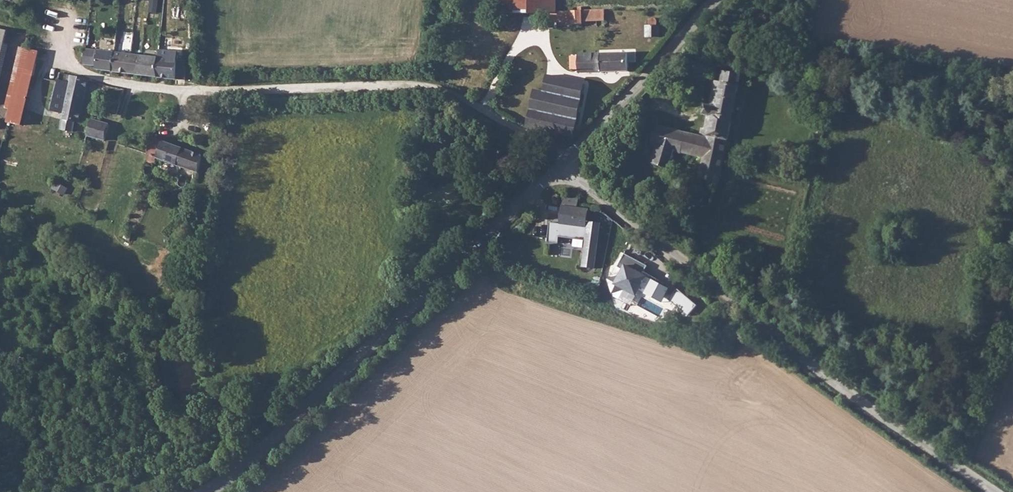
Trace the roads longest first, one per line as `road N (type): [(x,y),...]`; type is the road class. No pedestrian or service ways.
road 1 (track): [(560,167),(552,147),(443,87),(144,91),(105,83),(74,66),(59,20)]
road 2 (unclassified): [(995,491),(858,400),(560,167)]
road 3 (unclassified): [(560,167),(207,491)]
road 4 (unclassified): [(715,0),(560,167)]

